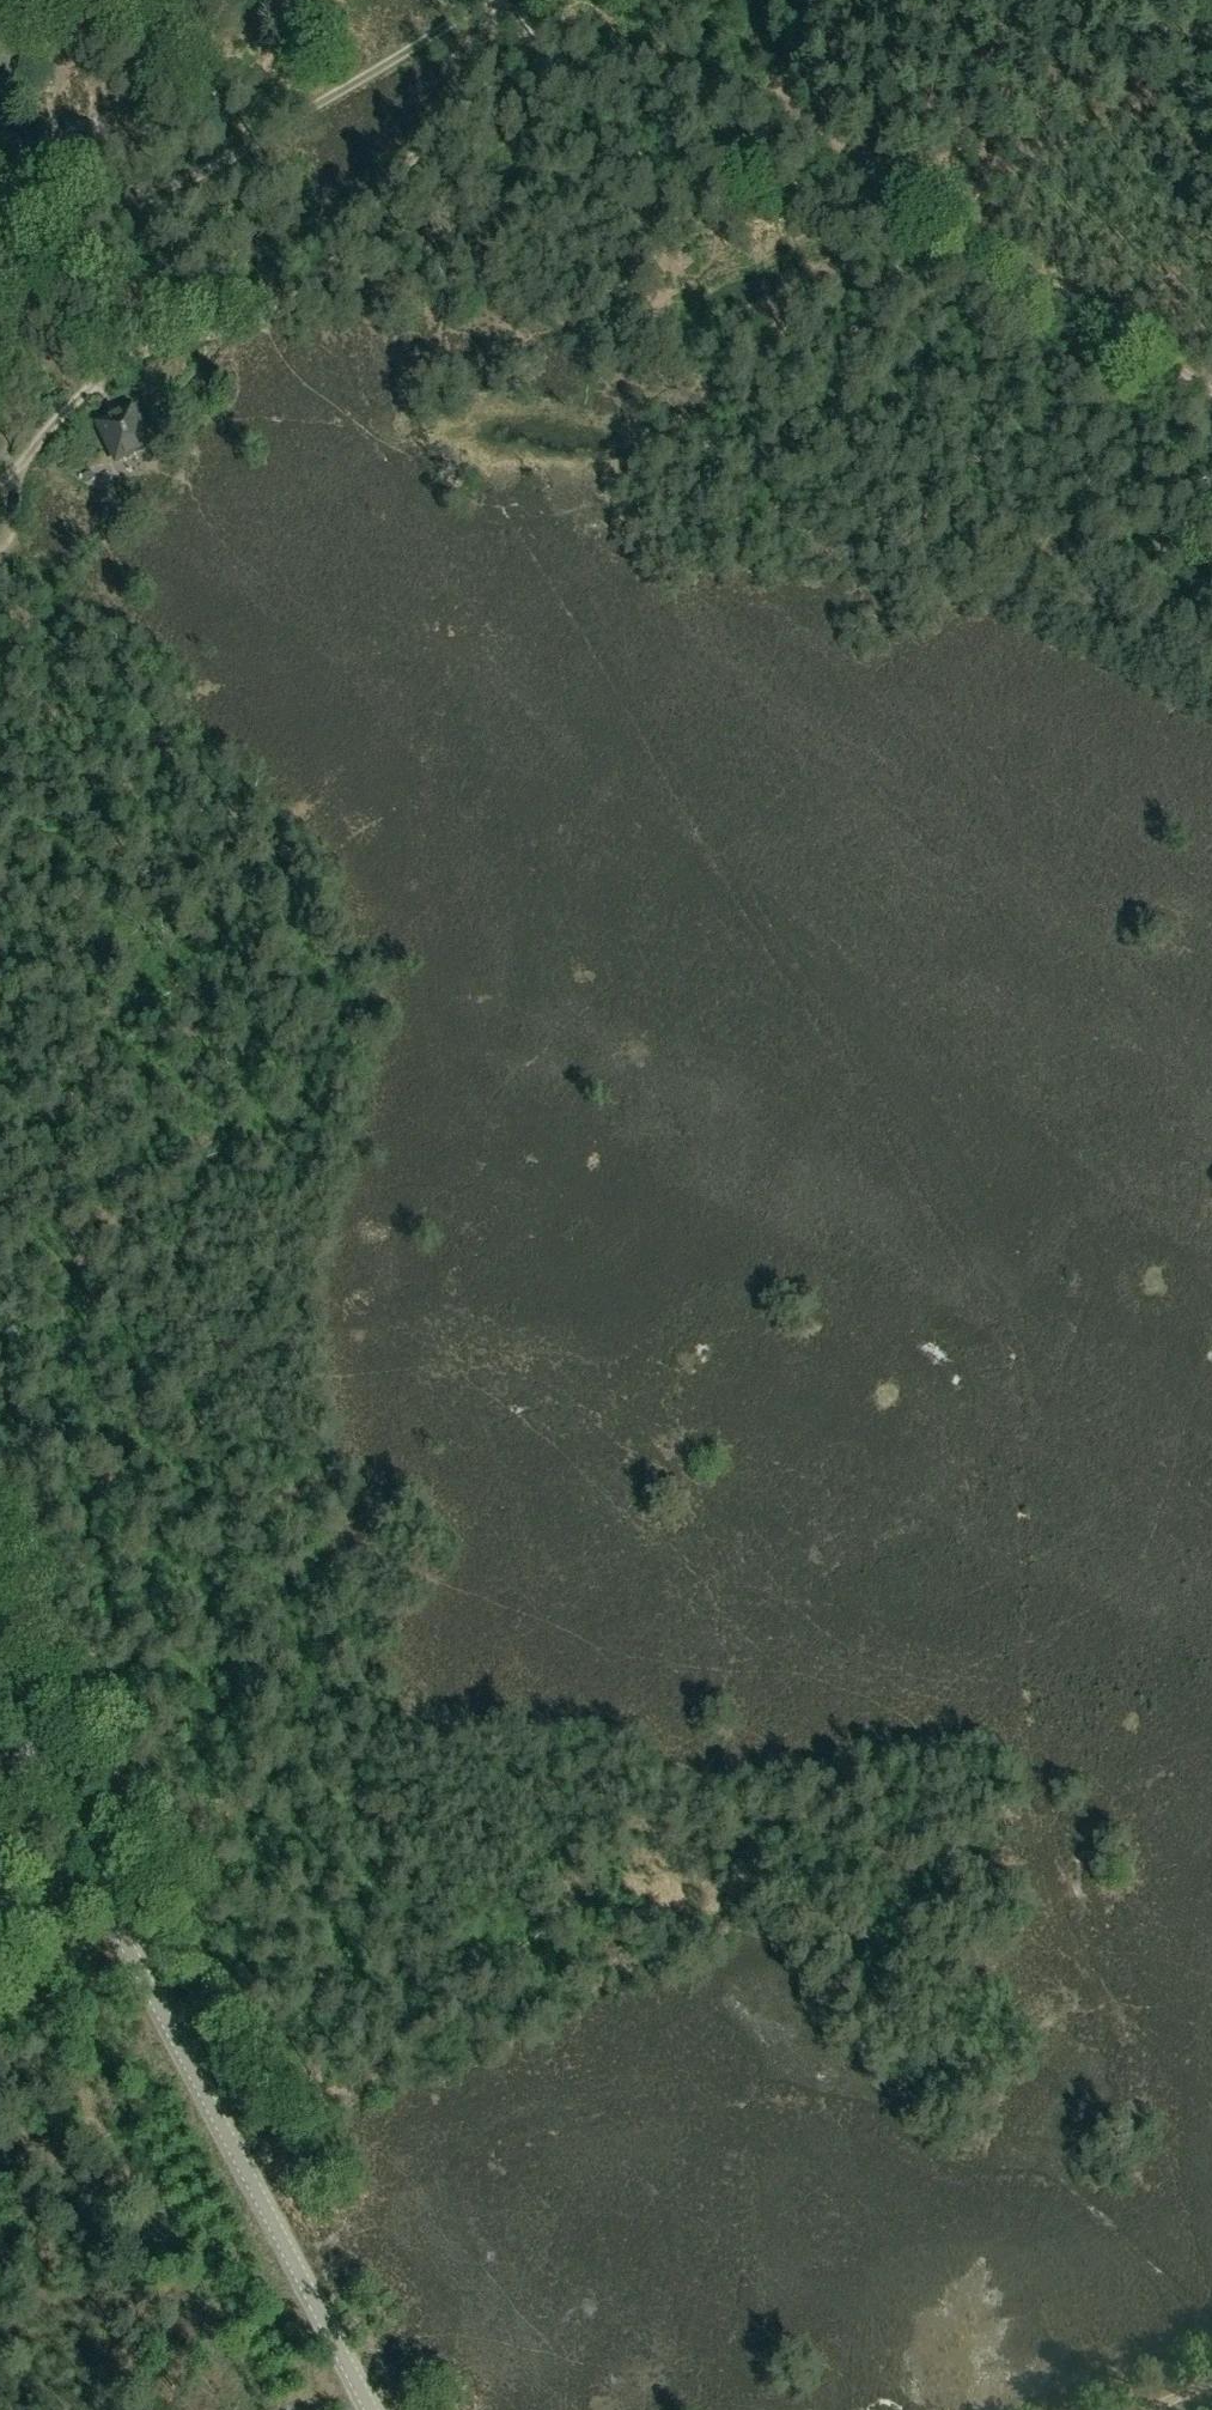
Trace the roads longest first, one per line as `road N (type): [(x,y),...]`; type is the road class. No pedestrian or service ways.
road 1 (tertiary): [(371,2409),(0,1704)]
road 2 (track): [(509,0),(522,2),(529,15),(531,46),(474,91),(320,274),(213,317),(67,399)]
road 3 (track): [(1211,395),(805,125),(783,103),(782,77),(808,0)]
road 4 (track): [(0,264),(503,0)]

